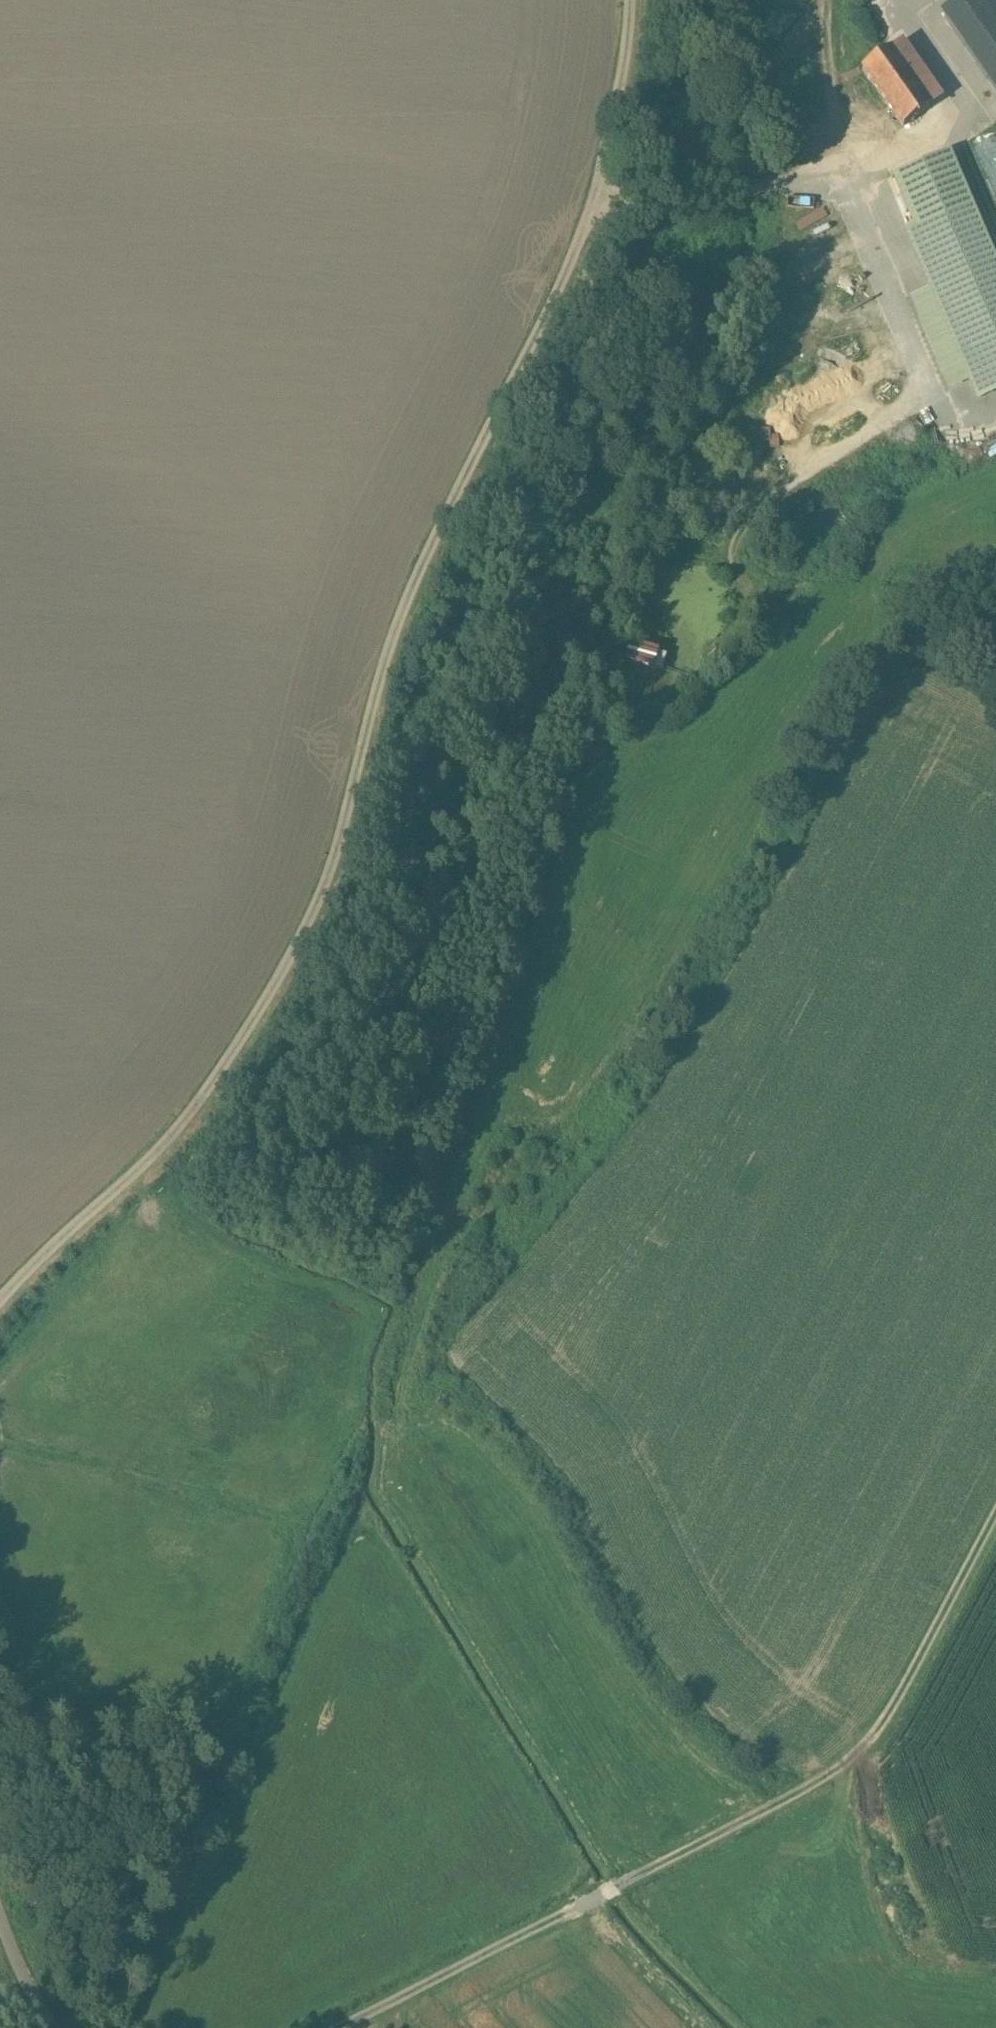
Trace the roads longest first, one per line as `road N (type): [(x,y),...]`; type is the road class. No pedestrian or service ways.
road 1 (track): [(624,0),(624,89),(540,336),(399,622),(328,856),(258,1022),(162,1150),(0,1301)]
road 2 (track): [(995,1521),(880,1741),(783,1802),(343,2027)]
road 3 (unclassified): [(56,2027),(33,1994),(0,1913)]

